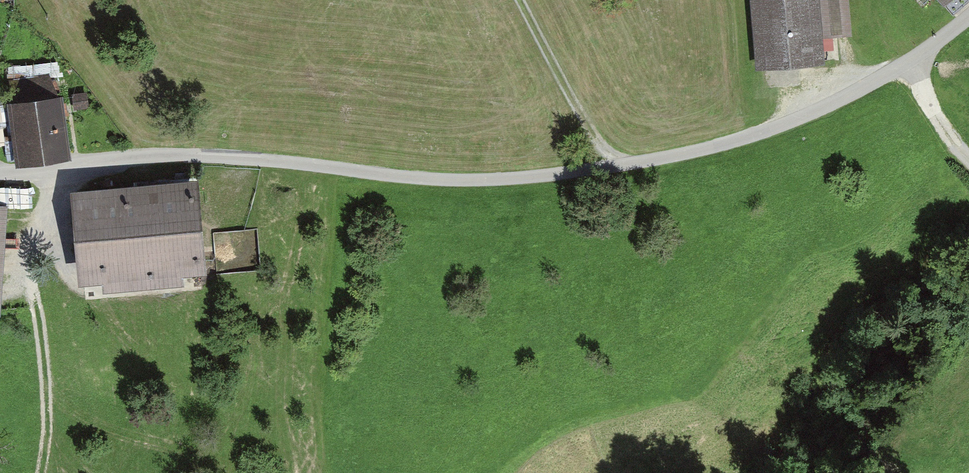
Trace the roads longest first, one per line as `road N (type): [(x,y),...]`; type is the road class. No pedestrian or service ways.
road 1 (unclassified): [(0,175),(168,153),(450,181),(617,165),(731,143),(822,111),(911,66),(968,19)]
road 2 (track): [(45,171),(28,250),(50,403),(46,472)]
road 3 (track): [(617,165),(581,128),(515,0)]

